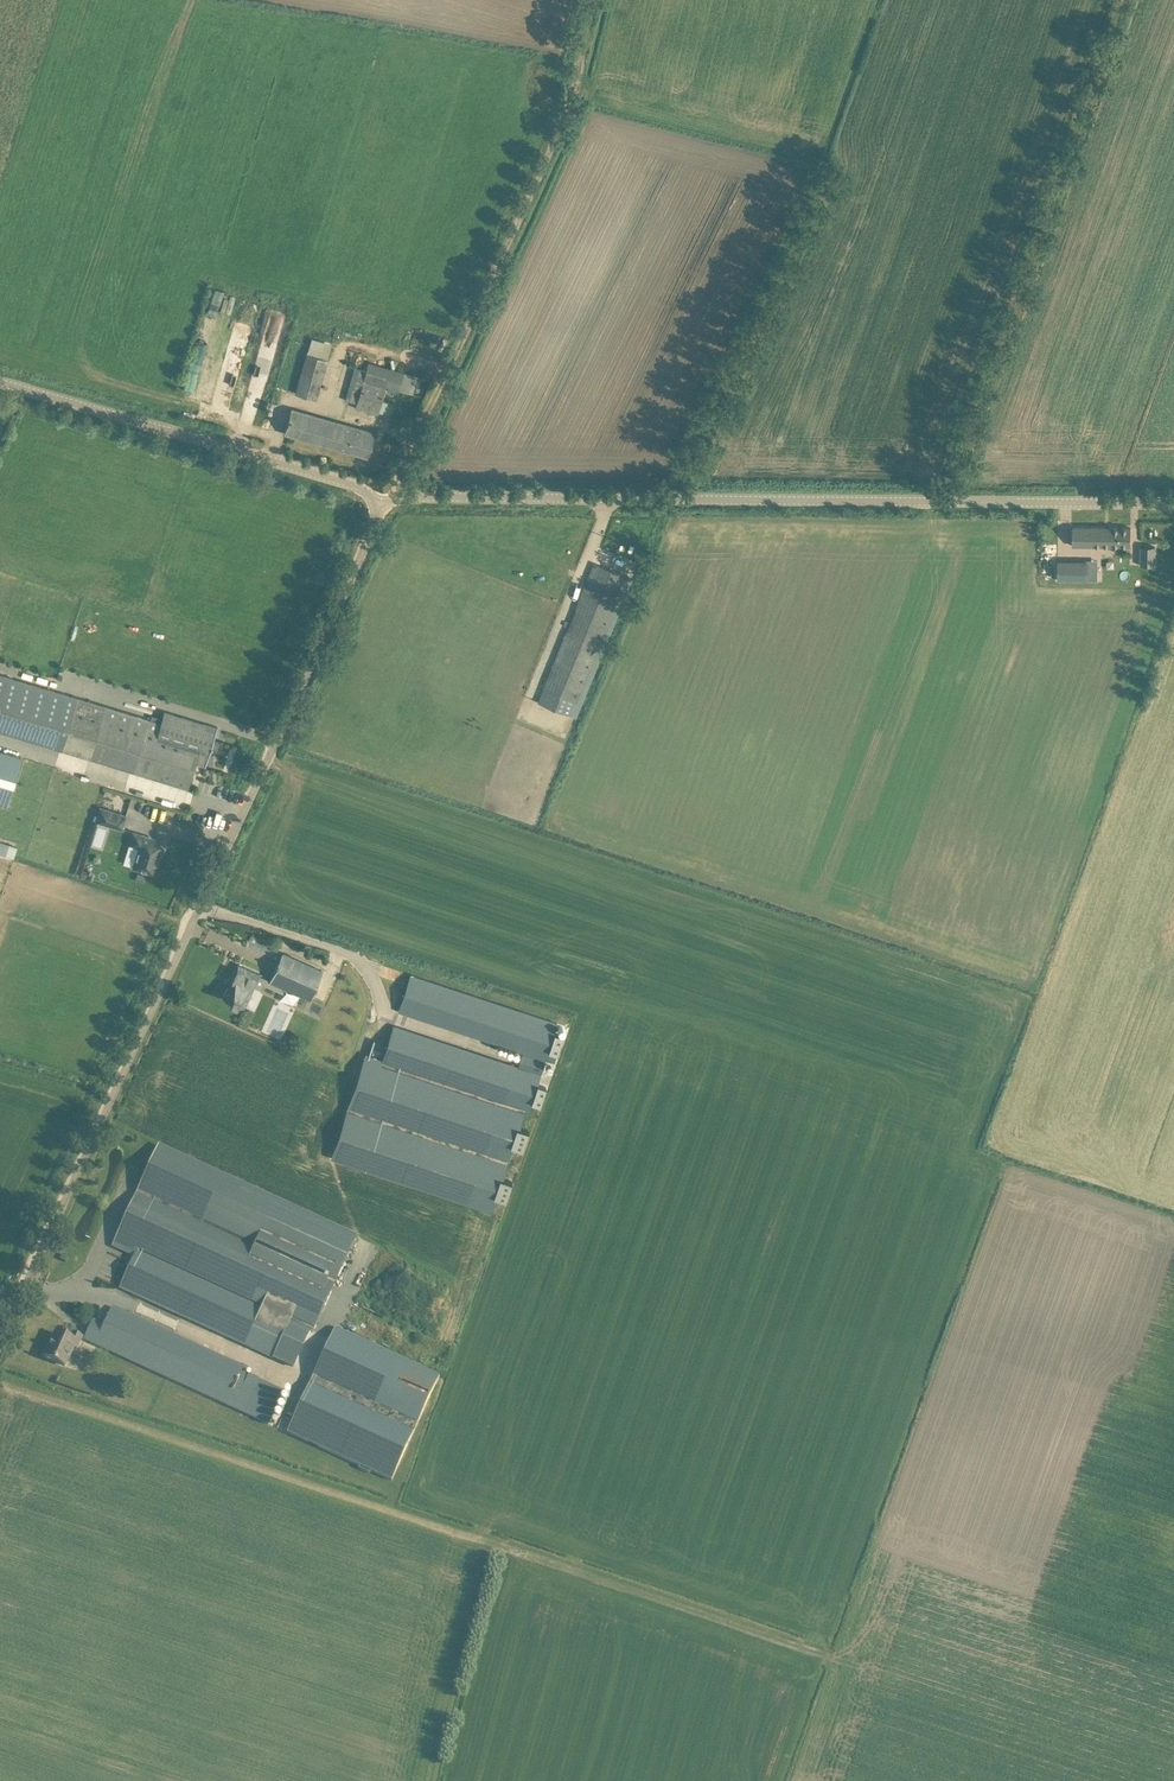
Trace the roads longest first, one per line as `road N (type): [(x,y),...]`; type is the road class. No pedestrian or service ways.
road 1 (unclassified): [(0,1317),(374,528),(375,504)]
road 2 (unclassified): [(375,504),(419,496),(1173,508)]
road 3 (track): [(399,499),(396,484),(562,114),(592,0)]
road 4 (unclassified): [(375,504),(346,482),(0,386)]

